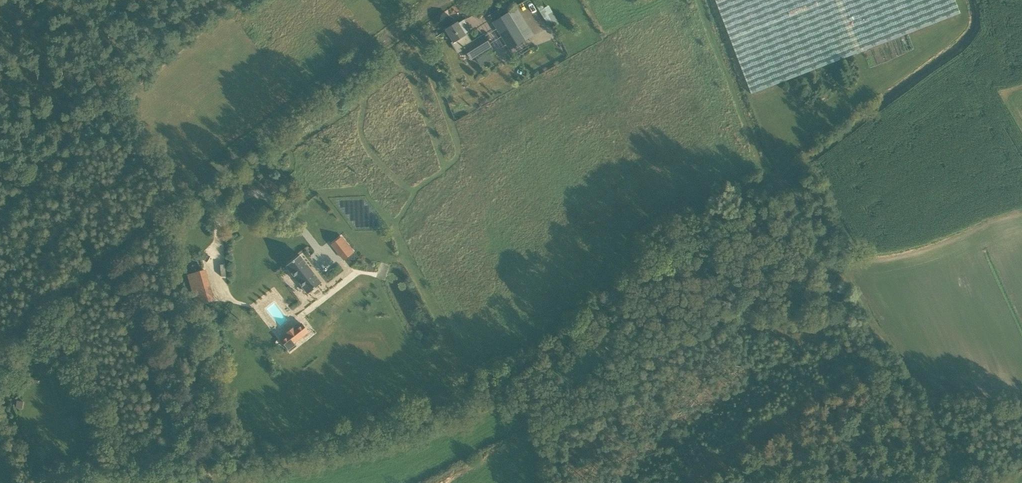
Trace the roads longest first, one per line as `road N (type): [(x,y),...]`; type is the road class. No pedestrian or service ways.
road 1 (track): [(984,482),(839,267),(813,193),(767,164),(702,0)]
road 2 (unclassified): [(0,349),(439,0)]

